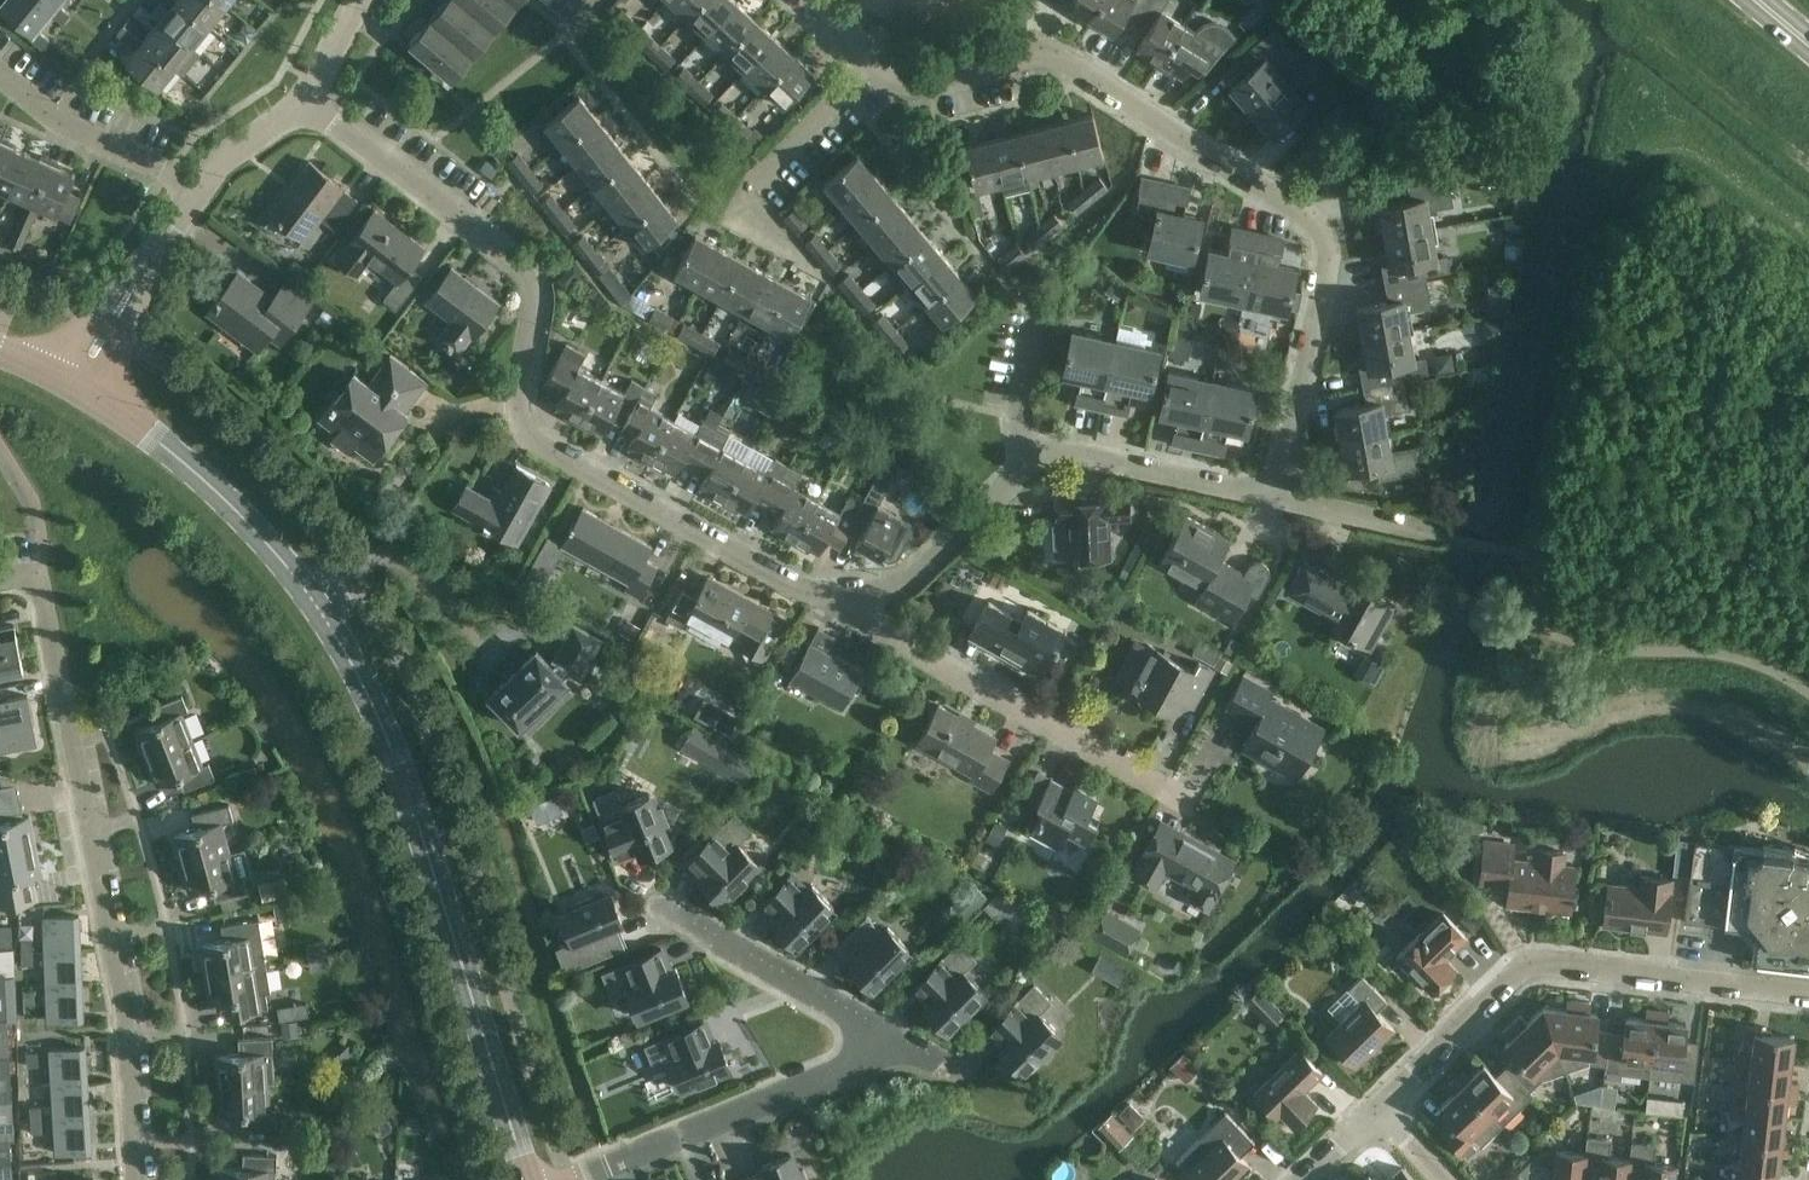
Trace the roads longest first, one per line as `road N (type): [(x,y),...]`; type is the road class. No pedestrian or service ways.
road 1 (tertiary): [(531,1179),(392,751),(348,655),(301,583),(234,507),(160,442),(74,385)]
road 2 (residential): [(1278,500),(1327,271),(1307,218),(1058,60),(1024,56),(916,85),(892,81),(872,65)]
road 3 (residential): [(821,600),(533,443),(522,414),(535,311),(522,276),(305,104)]
road 4 (residential): [(143,1179),(131,1046),(38,574),(0,583)]
road 5 (residential): [(821,600),(881,593),(915,578),(1052,451),(1278,500)]
road 6 (residential): [(1808,996),(1526,967),(1375,1113)]
road 7 (residential): [(1189,805),(821,600)]
road 8 (residential): [(583,1179),(905,1047)]
road 9 (residential): [(830,288),(746,200),(872,65)]
road 10 (residential): [(905,1047),(665,917)]
road 11 (residential): [(202,188),(74,385)]
road 12 (residential): [(202,188),(54,122),(0,76)]
road 13 (residential): [(1278,500),(1440,536)]
road 14 (residential): [(305,104),(202,188)]

